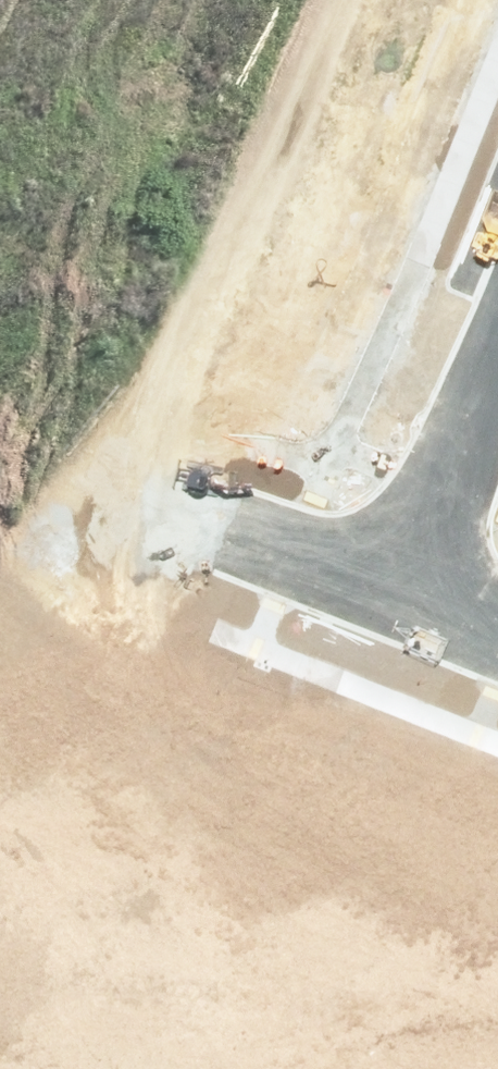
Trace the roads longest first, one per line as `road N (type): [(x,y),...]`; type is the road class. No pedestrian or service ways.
road 1 (residential): [(397,605),(0,447)]
road 2 (residential): [(397,605),(497,347)]

